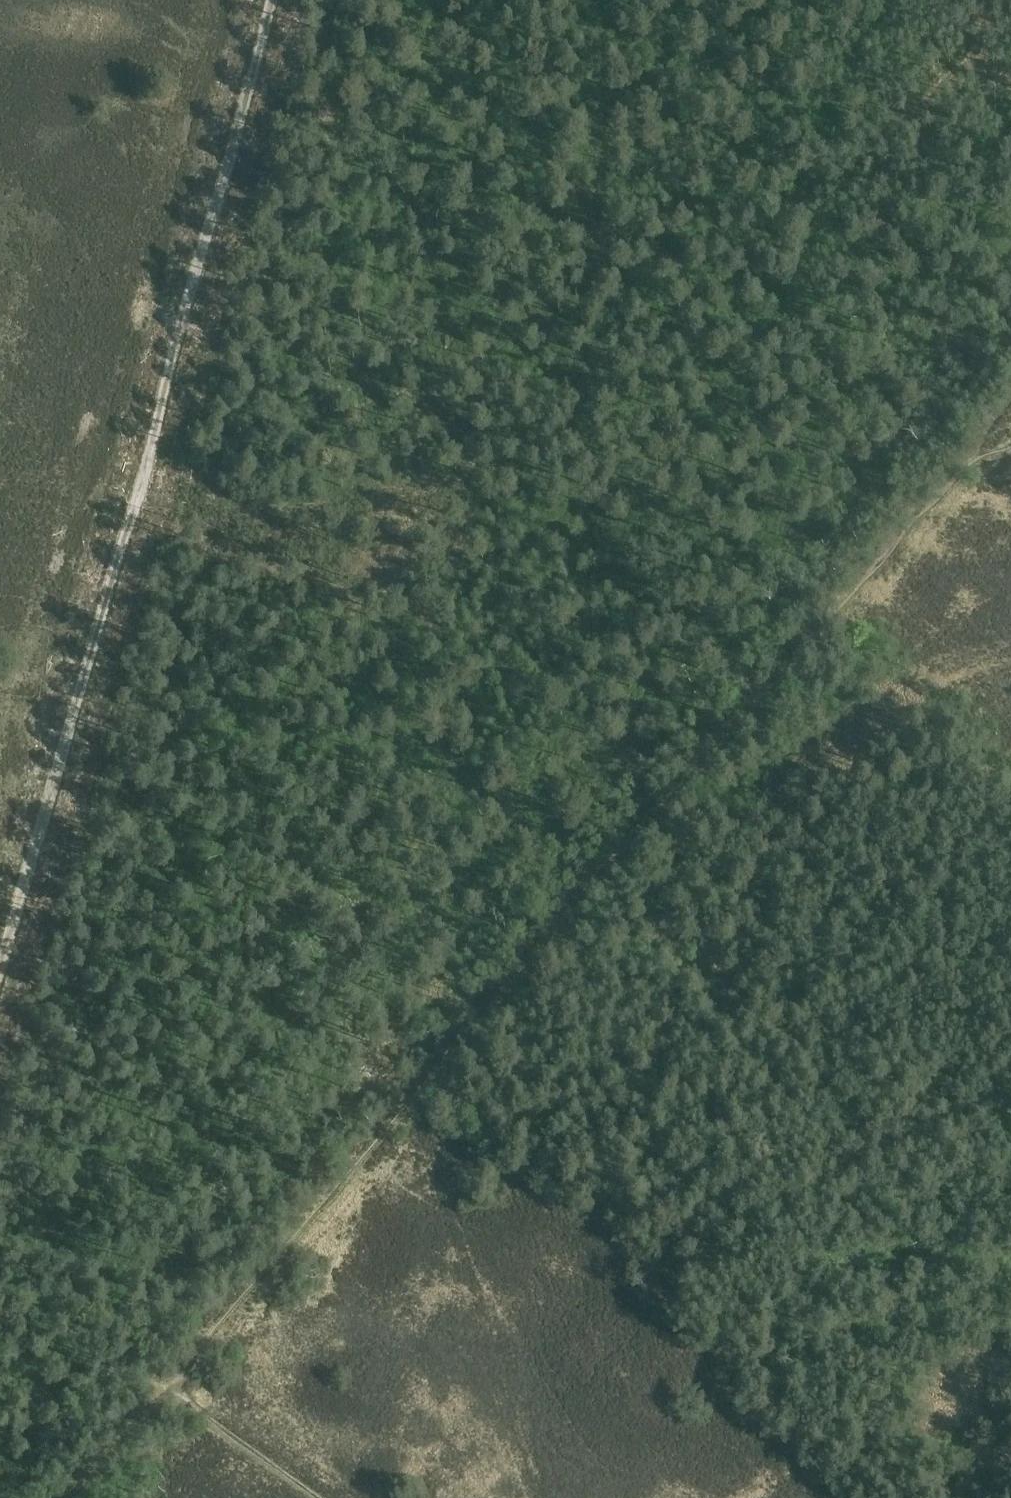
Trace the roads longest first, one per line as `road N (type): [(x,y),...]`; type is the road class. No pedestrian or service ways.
road 1 (track): [(0,967),(271,0)]

